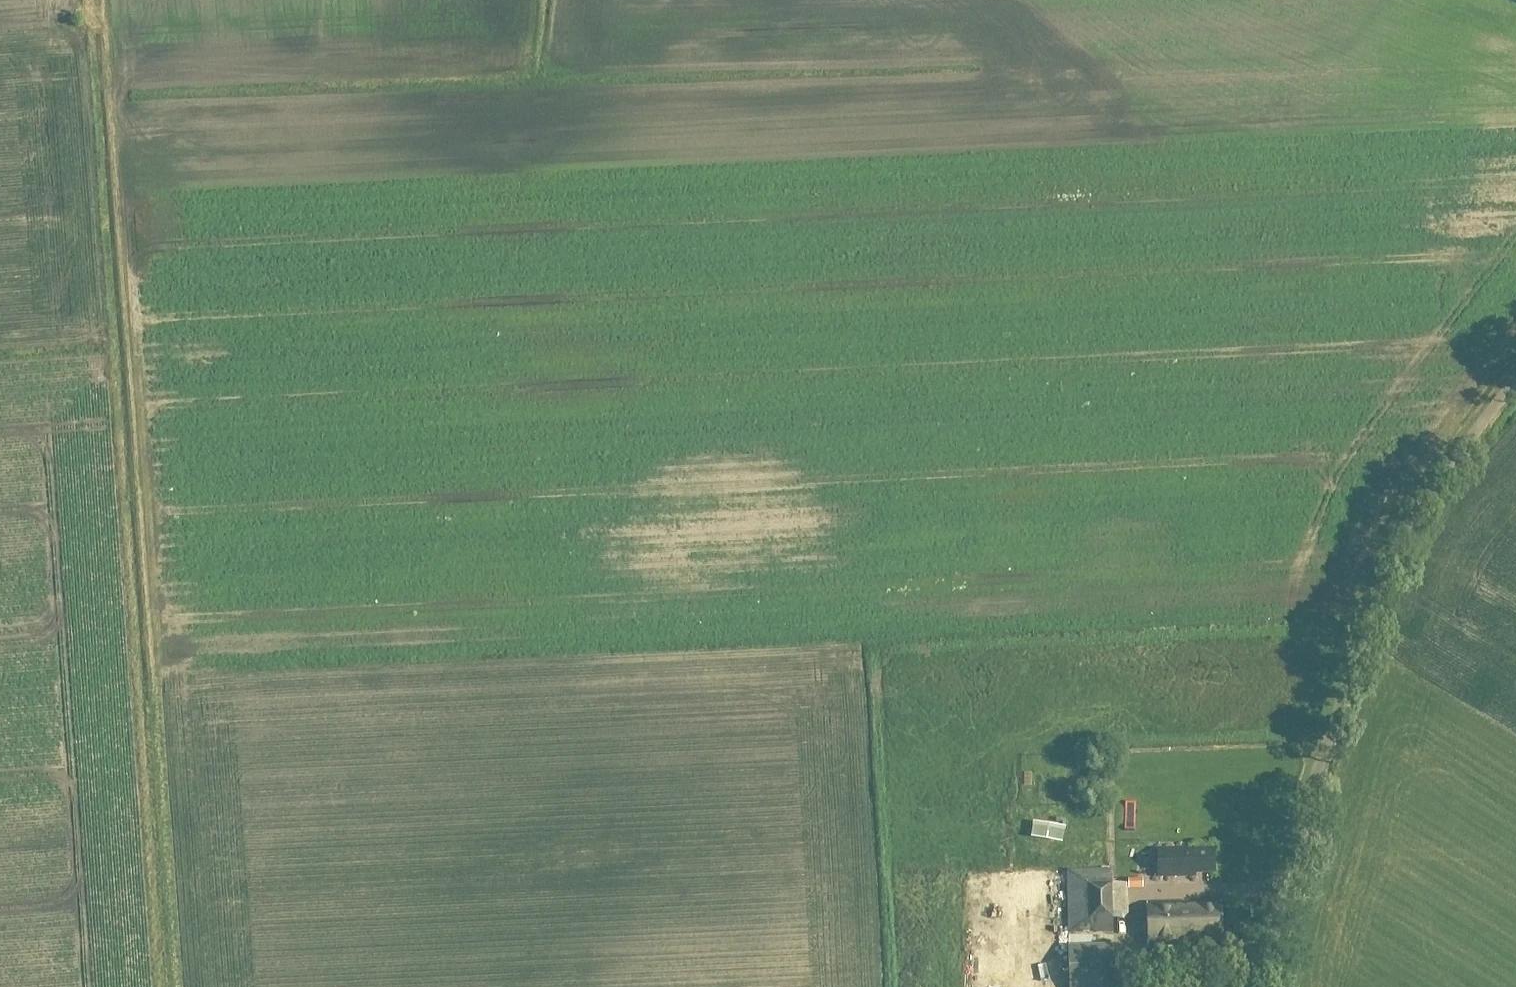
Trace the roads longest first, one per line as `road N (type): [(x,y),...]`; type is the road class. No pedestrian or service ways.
road 1 (unclassified): [(1260,986),(1307,804),(1400,536),(1515,379)]

